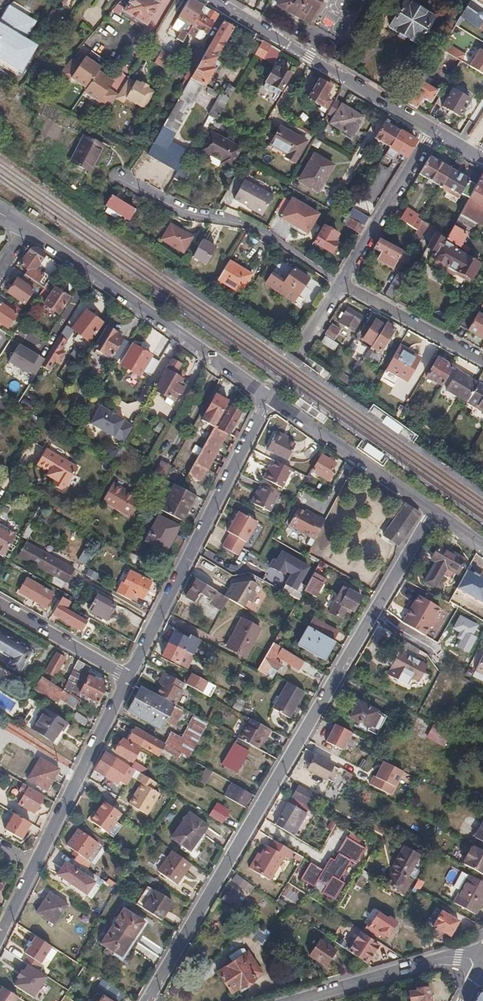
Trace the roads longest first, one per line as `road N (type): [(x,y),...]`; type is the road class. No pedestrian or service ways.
road 1 (residential): [(434,511),(147,1000)]
road 2 (residential): [(129,676),(269,397)]
road 3 (residential): [(269,397),(30,230)]
road 4 (residential): [(0,936),(129,676)]
road 5 (tertiary): [(209,0),(430,131)]
road 6 (residential): [(118,177),(186,213),(256,228),(338,285)]
road 7 (residential): [(434,511),(269,397)]
road 8 (residential): [(302,1000),(482,949)]
road 9 (residential): [(430,131),(340,282)]
road 10 (residential): [(482,360),(340,282)]
road 11 (residential): [(129,676),(0,605)]
road 12 (residential): [(338,285),(269,397)]

